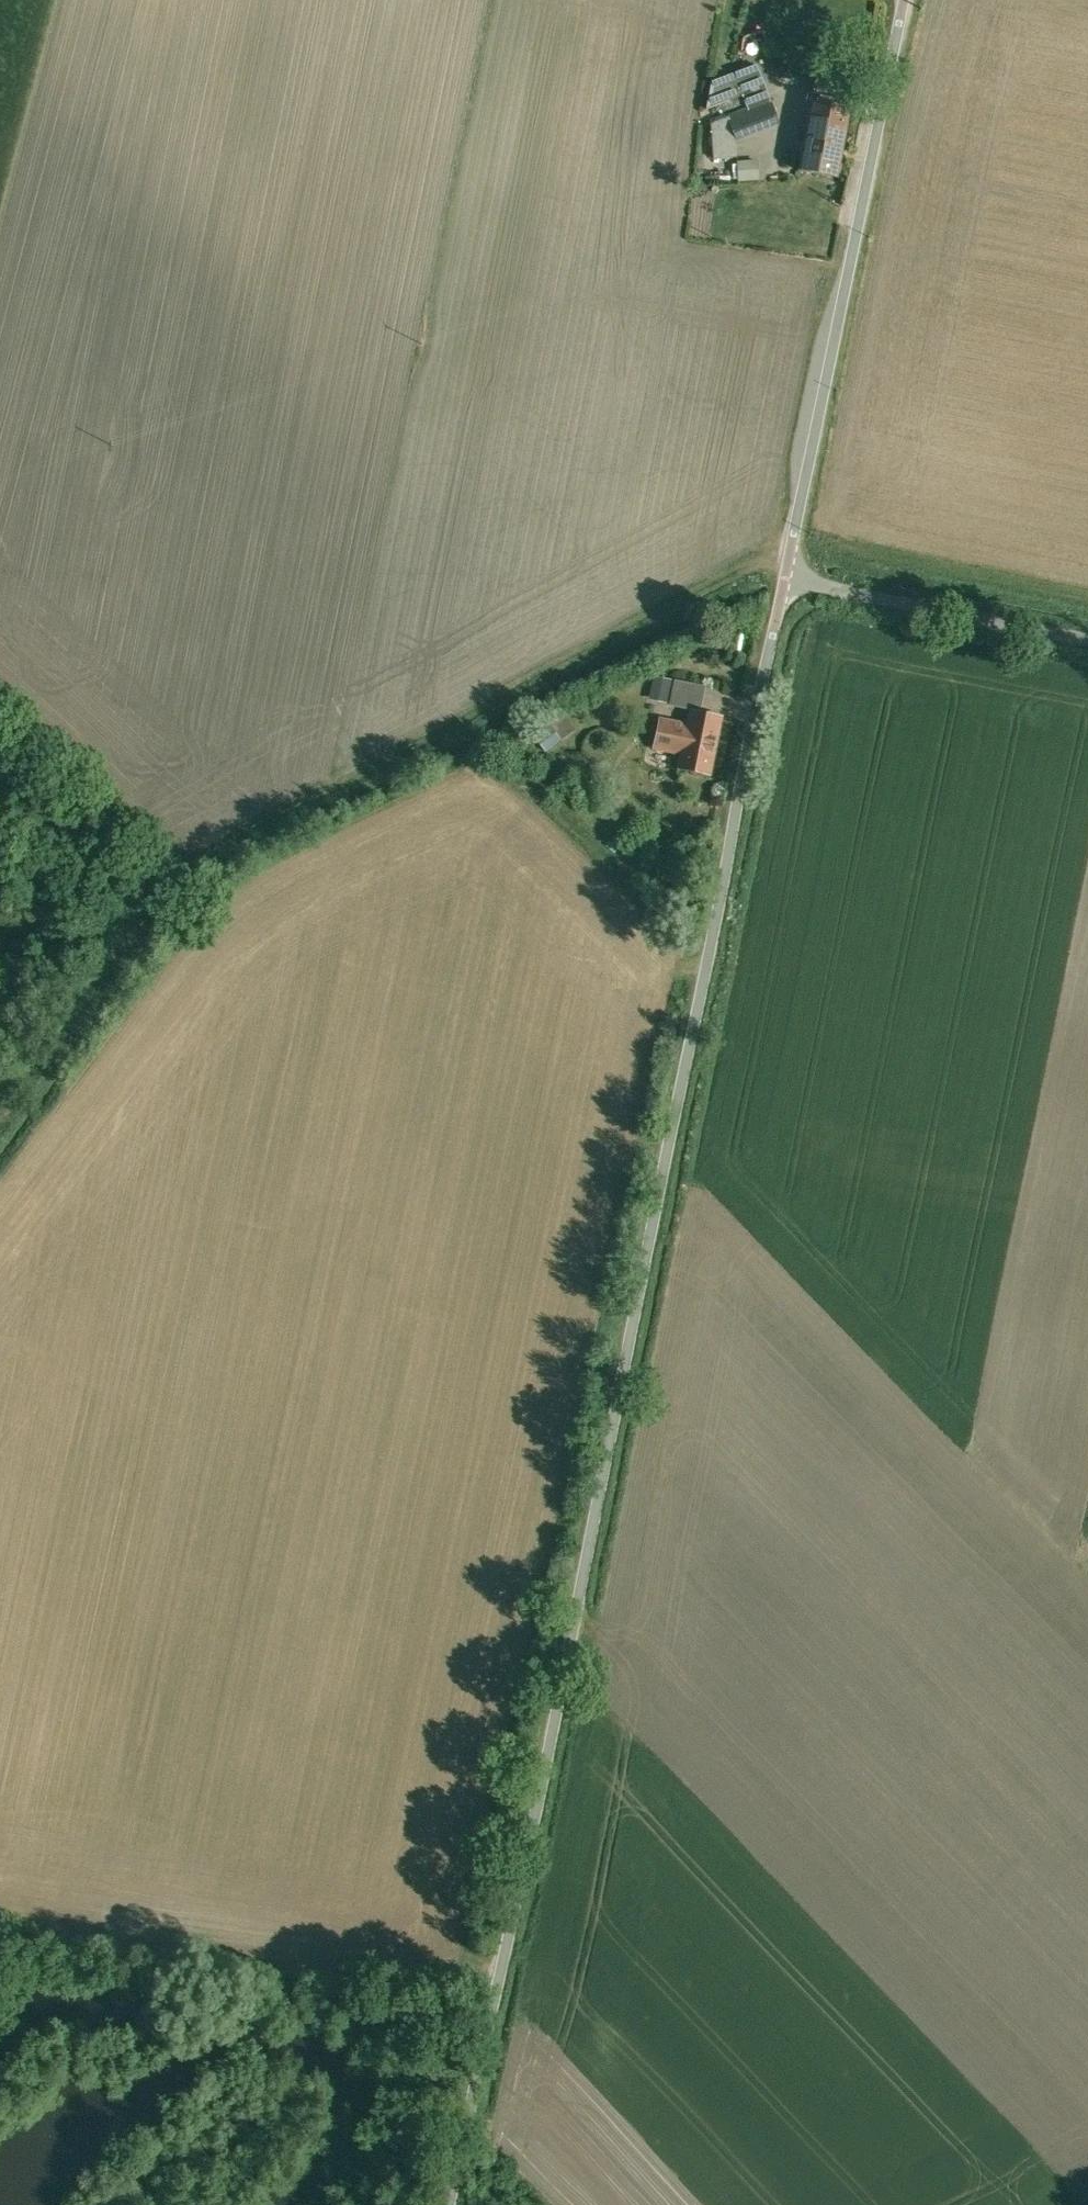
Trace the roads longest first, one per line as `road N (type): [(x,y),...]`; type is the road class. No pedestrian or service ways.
road 1 (unclassified): [(442,2204),(906,0)]
road 2 (track): [(1087,629),(788,568)]

